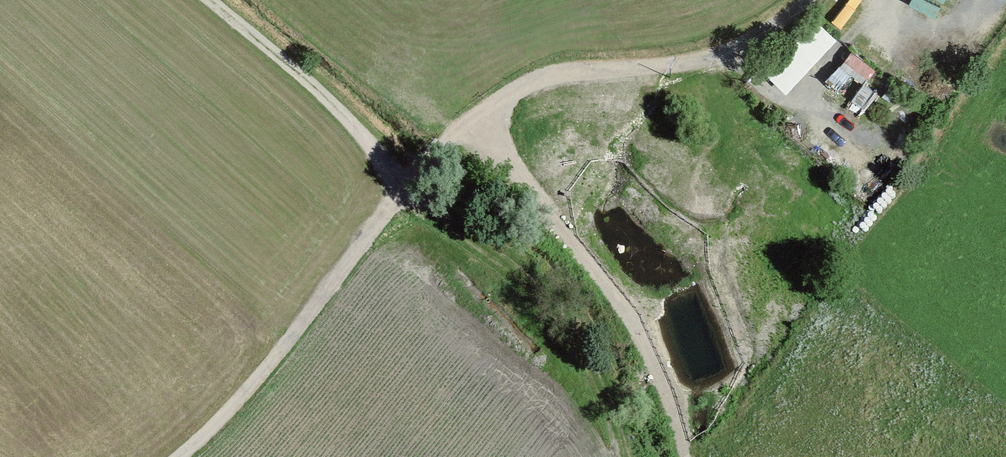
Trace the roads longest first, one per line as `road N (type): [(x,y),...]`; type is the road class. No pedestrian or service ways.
road 1 (track): [(812,0),(724,53),(550,71),(484,107),(411,184)]
road 2 (track): [(484,107),(614,270),(683,456)]
road 3 (track): [(180,456),(211,430),(411,184)]
road 4 (track): [(206,0),(411,184)]

